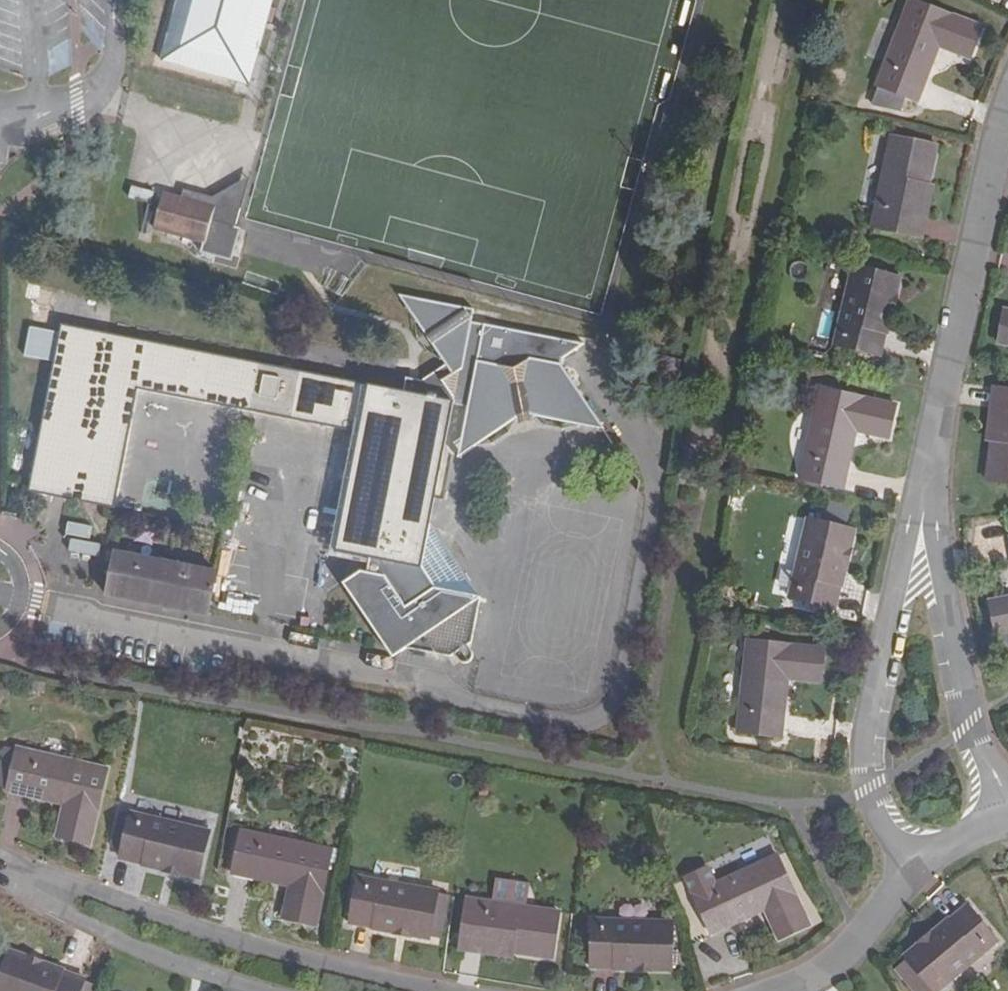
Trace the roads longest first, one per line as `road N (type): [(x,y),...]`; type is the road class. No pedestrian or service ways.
road 1 (residential): [(924,491),(988,152),(1007,90)]
road 2 (residential): [(924,491),(873,657),(859,761),(902,879)]
road 3 (residential): [(364,990),(297,980),(72,907),(0,869)]
road 4 (residential): [(1001,811),(957,725),(924,491)]
road 5 (residential): [(902,879),(852,944),(783,990)]
road 6 (residential): [(1001,811),(946,839),(902,879)]

